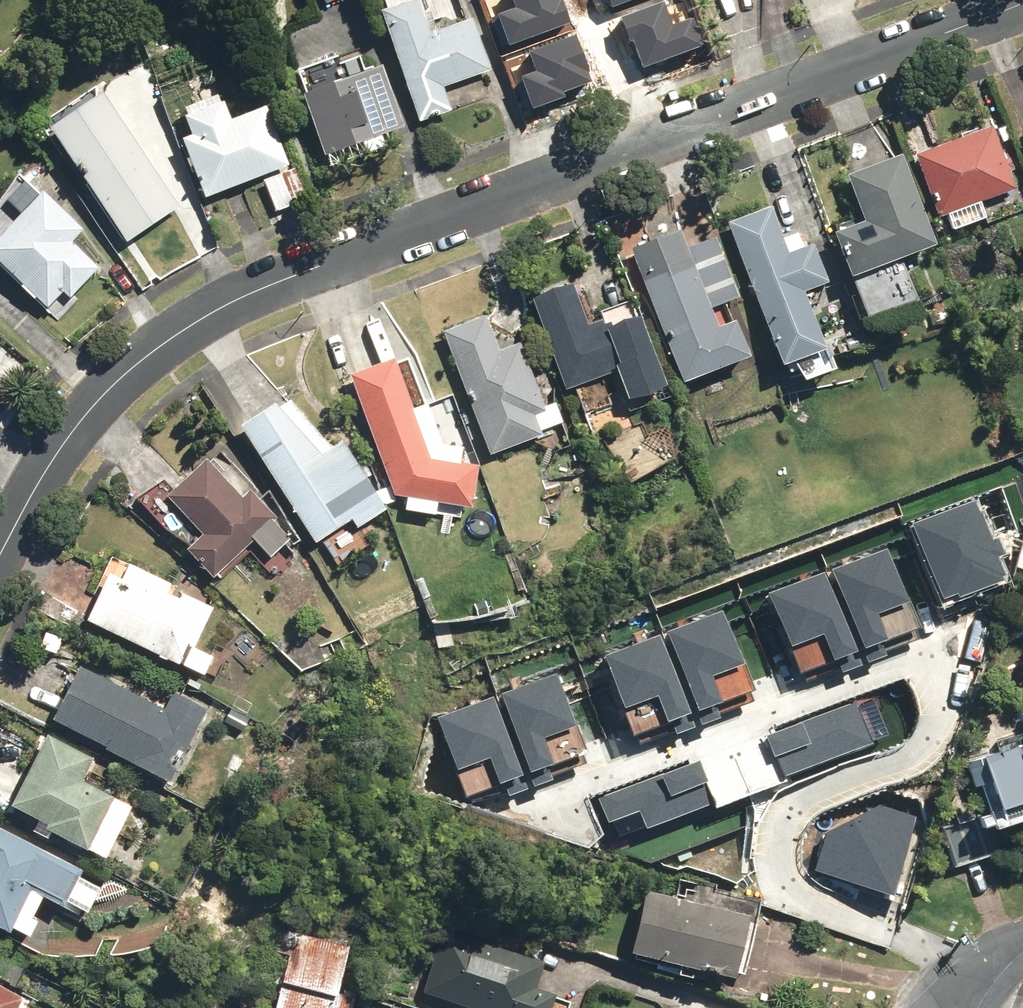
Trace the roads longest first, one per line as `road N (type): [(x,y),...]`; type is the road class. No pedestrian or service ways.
road 1 (residential): [(1022,2),(334,258),(188,326),(100,395),(37,483),(0,556)]

